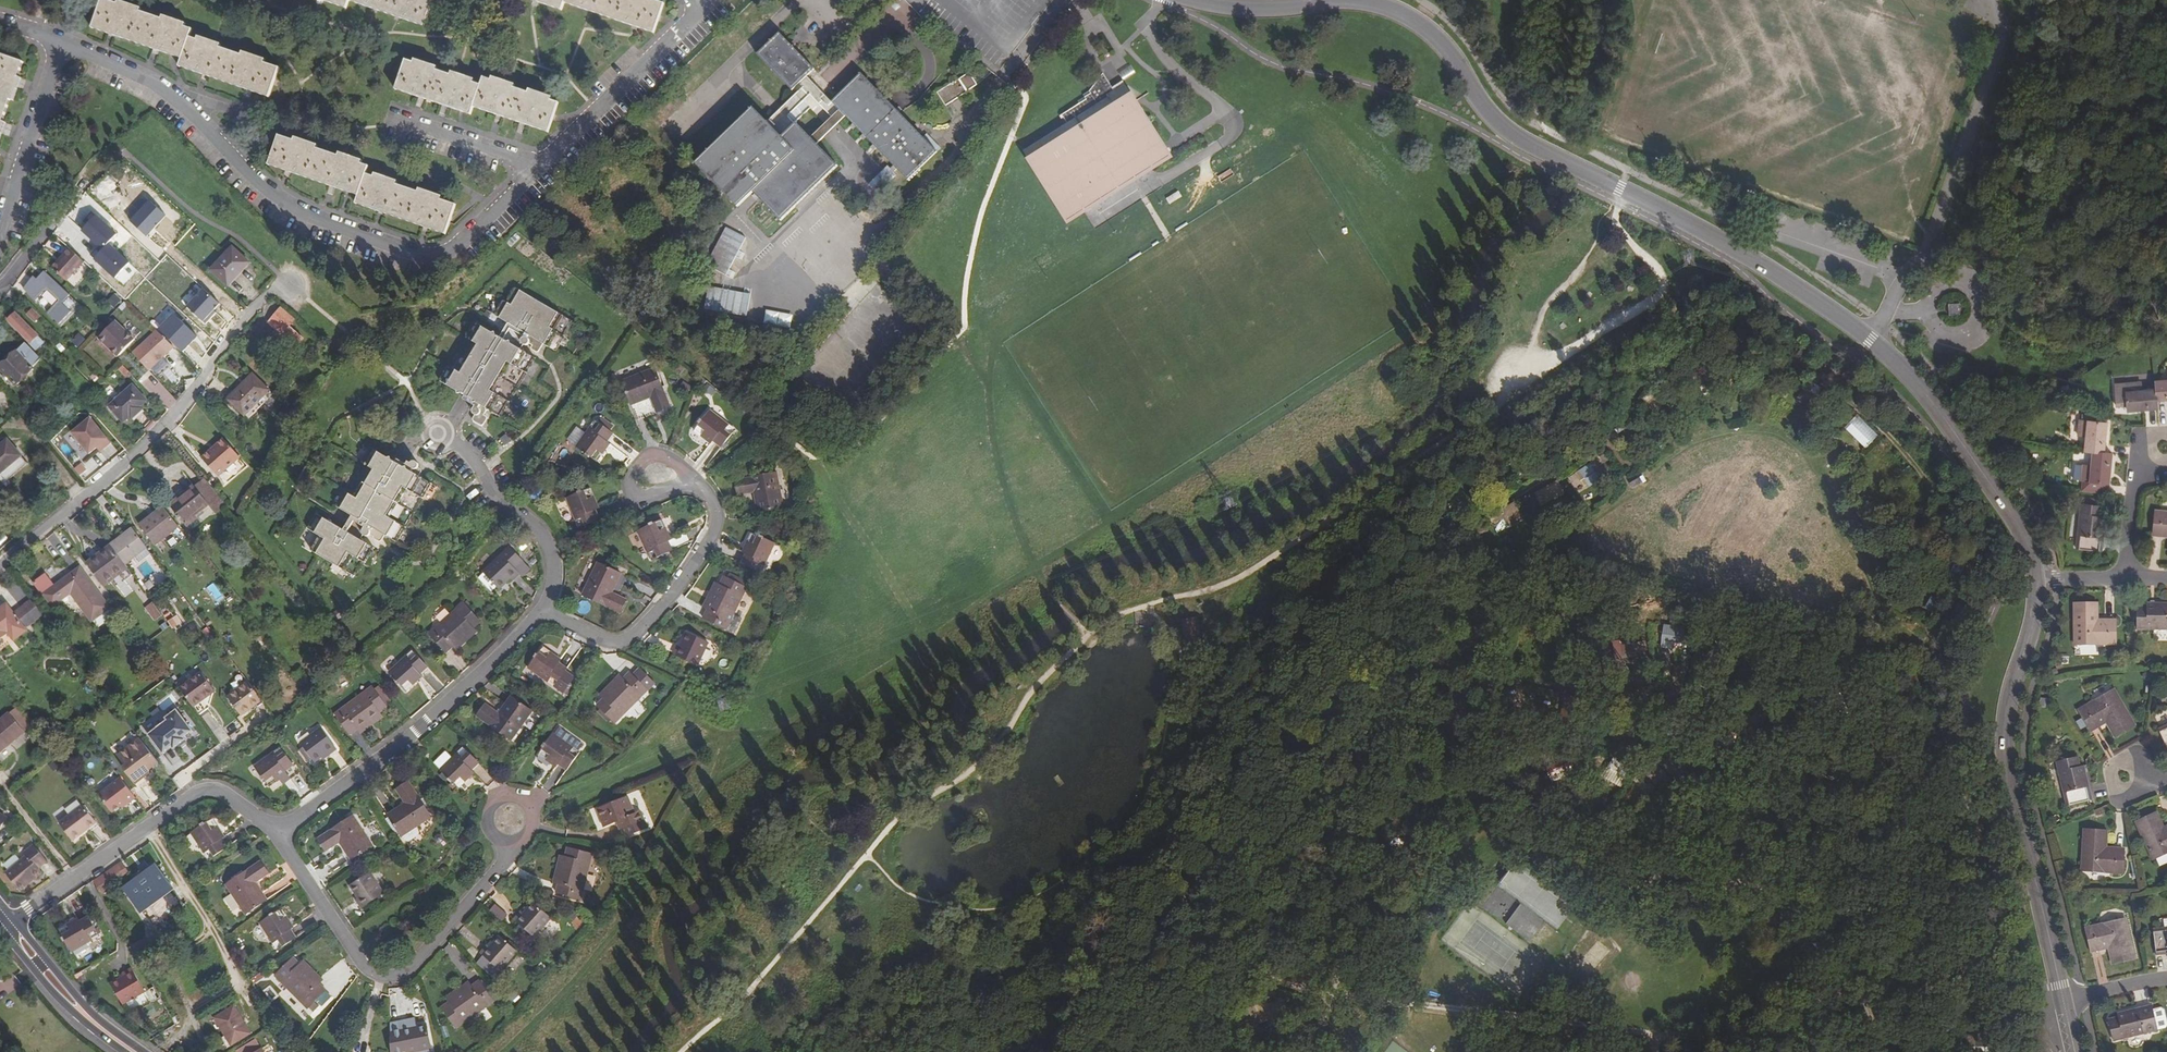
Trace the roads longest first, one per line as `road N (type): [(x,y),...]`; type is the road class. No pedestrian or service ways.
road 1 (residential): [(1195,0),(1262,10),(1334,0),(1413,20),(1507,131),(1732,249),(1870,341),(2004,511),(2035,579)]
road 2 (residential): [(61,44),(157,85),(288,207),(416,257),(439,258),(461,244),(537,168)]
road 3 (residential): [(2035,579),(2005,717),(2007,764),(2063,1000)]
road 4 (residential): [(290,285),(244,320),(158,435),(0,570)]
road 5 (residential): [(504,841),(496,873),(409,970),(384,980),(366,973),(276,835)]
road 6 (residential): [(536,610),(431,720),(276,835)]
road 7 (residential): [(654,475),(699,487),(715,511),(710,545),(635,636),(611,644),(536,610)]
road 8 (residential): [(276,835),(216,793),(195,793),(12,923)]
road 9 (residential): [(537,168),(706,4)]
road 10 (residential): [(438,433),(469,455),(510,514),(538,531),(552,563),(548,593),(536,610)]
road 11 (residential): [(61,44),(0,233)]
road 12 (tertiary): [(136,1051),(12,923)]
road 13 (tertiary): [(2,932),(54,993),(131,1051)]
road 14 (residential): [(387,117),(537,168)]
road 15 (residential): [(2123,581),(2134,484),(2166,448)]
road 16 (residential): [(504,841),(531,829),(523,800),(493,802),(487,825),(497,838)]

